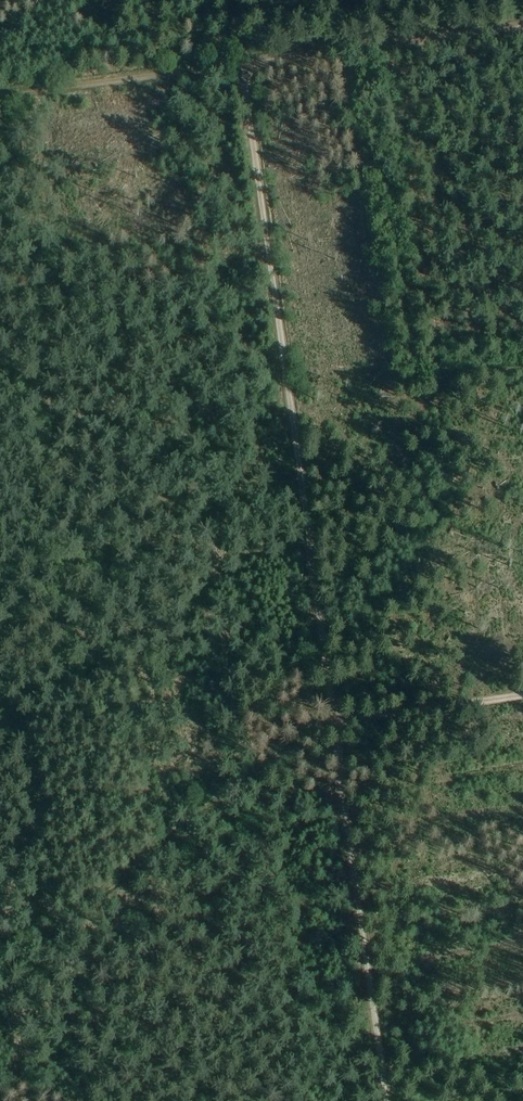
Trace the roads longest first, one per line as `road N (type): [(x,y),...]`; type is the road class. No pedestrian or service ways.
road 1 (track): [(334,725),(245,59)]
road 2 (track): [(0,973),(334,725)]
road 3 (track): [(388,1100),(334,725)]
road 4 (track): [(281,55),(0,90)]
road 5 (track): [(334,725),(522,699)]
road 6 (track): [(341,47),(522,24)]

